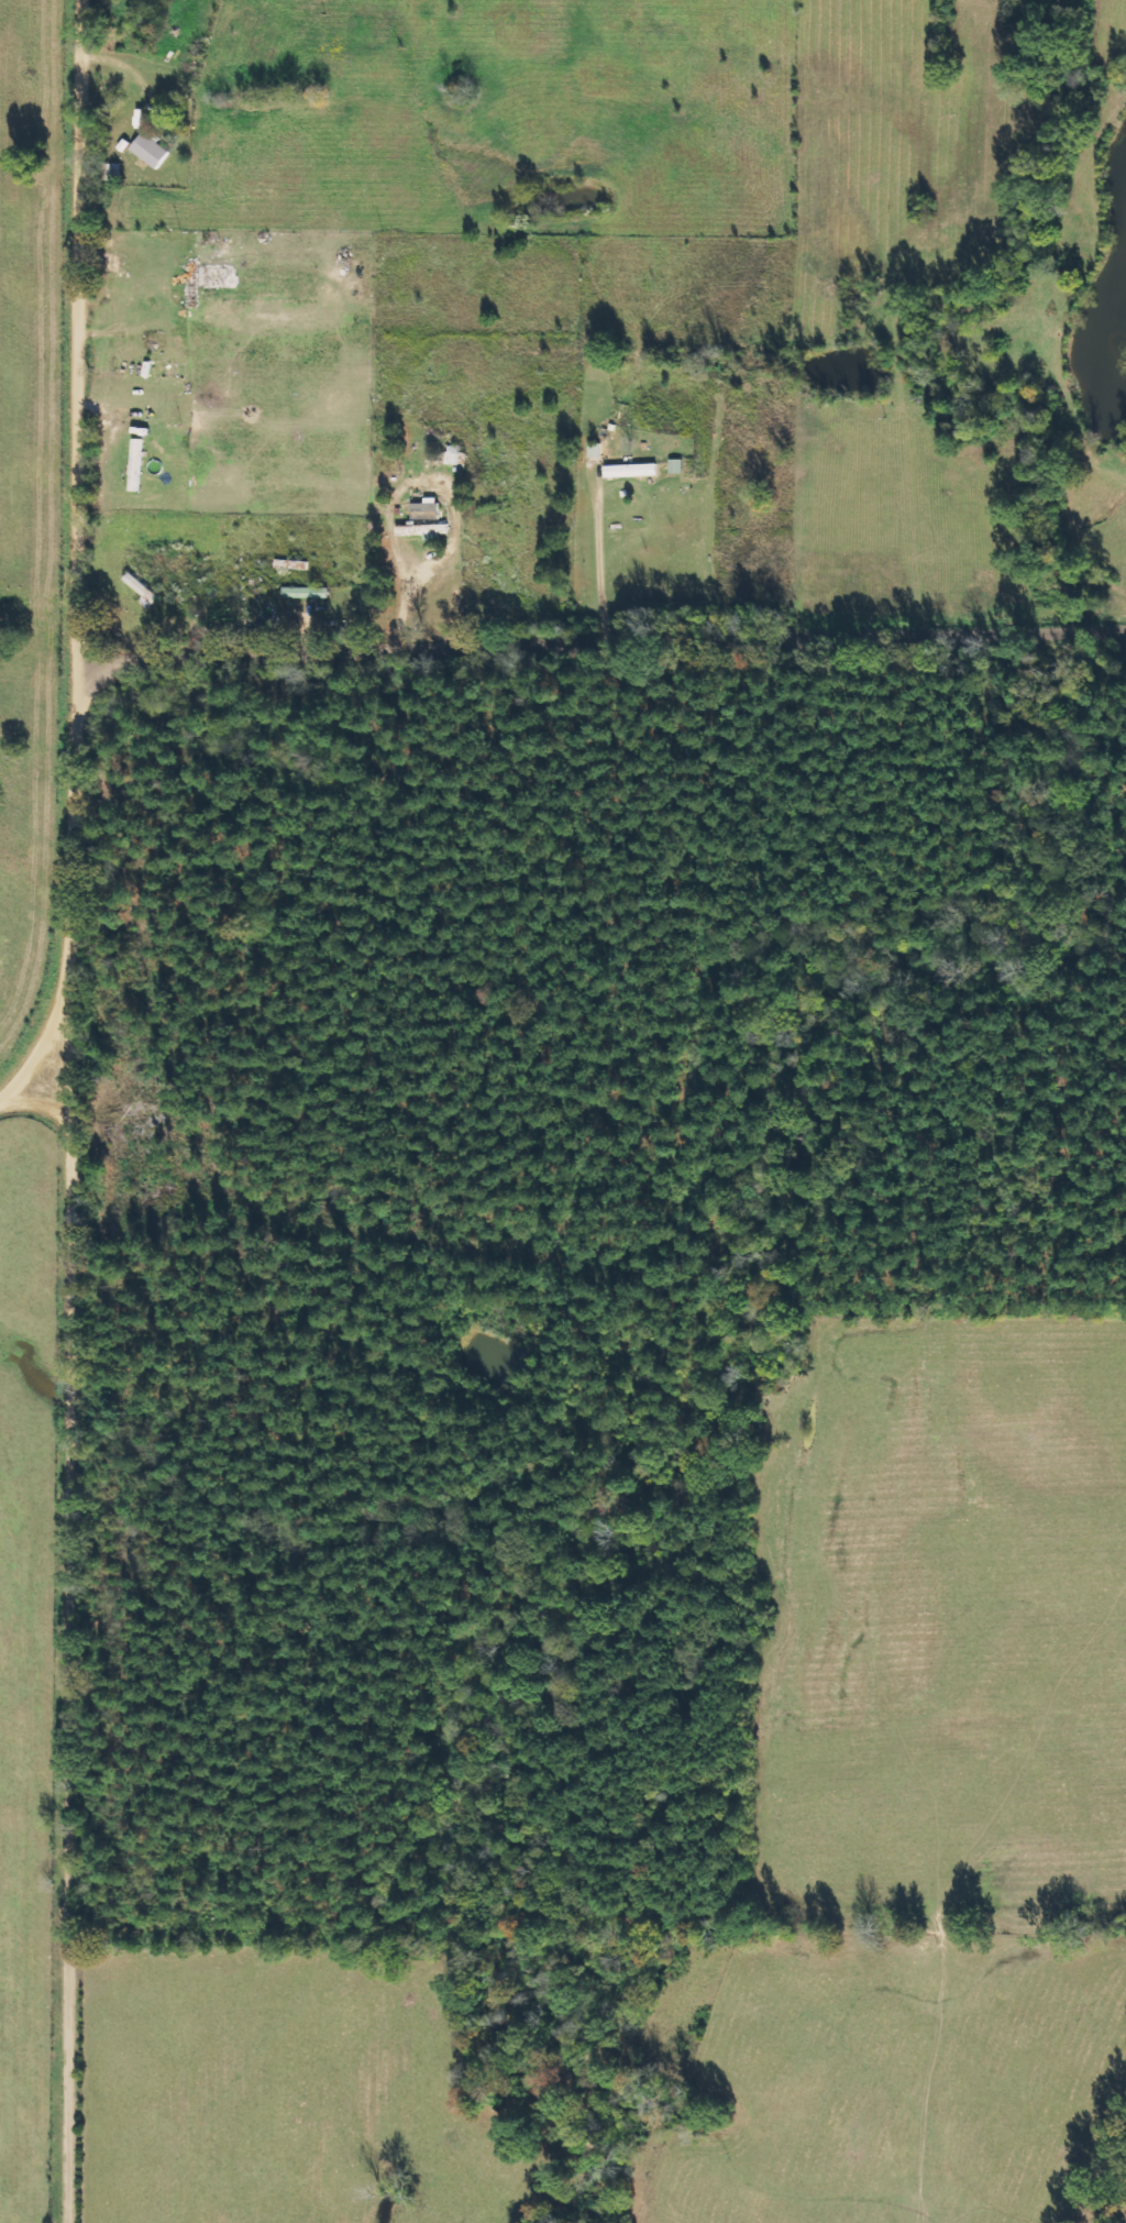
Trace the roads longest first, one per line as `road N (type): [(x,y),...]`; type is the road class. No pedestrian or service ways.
road 1 (residential): [(74,2222),(86,0)]
road 2 (residential): [(1125,633),(685,637),(597,649),(82,664)]
road 3 (residential): [(78,837),(0,992)]
road 4 (residential): [(84,563),(167,663)]

